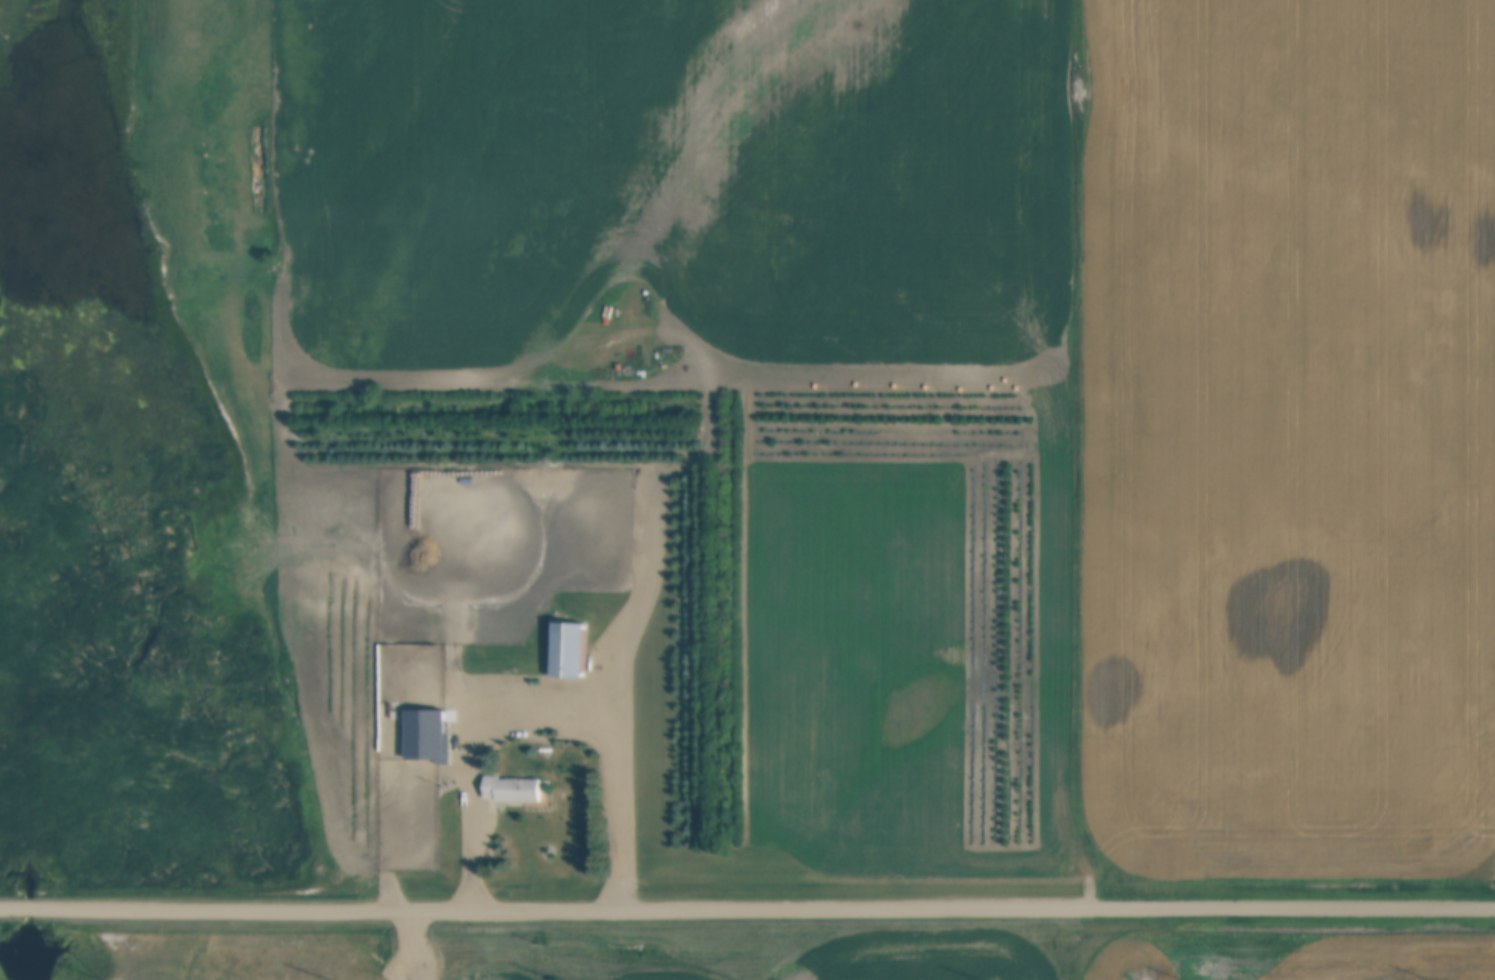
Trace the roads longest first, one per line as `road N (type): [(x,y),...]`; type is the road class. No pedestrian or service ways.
road 1 (residential): [(1494,909),(0,909)]

